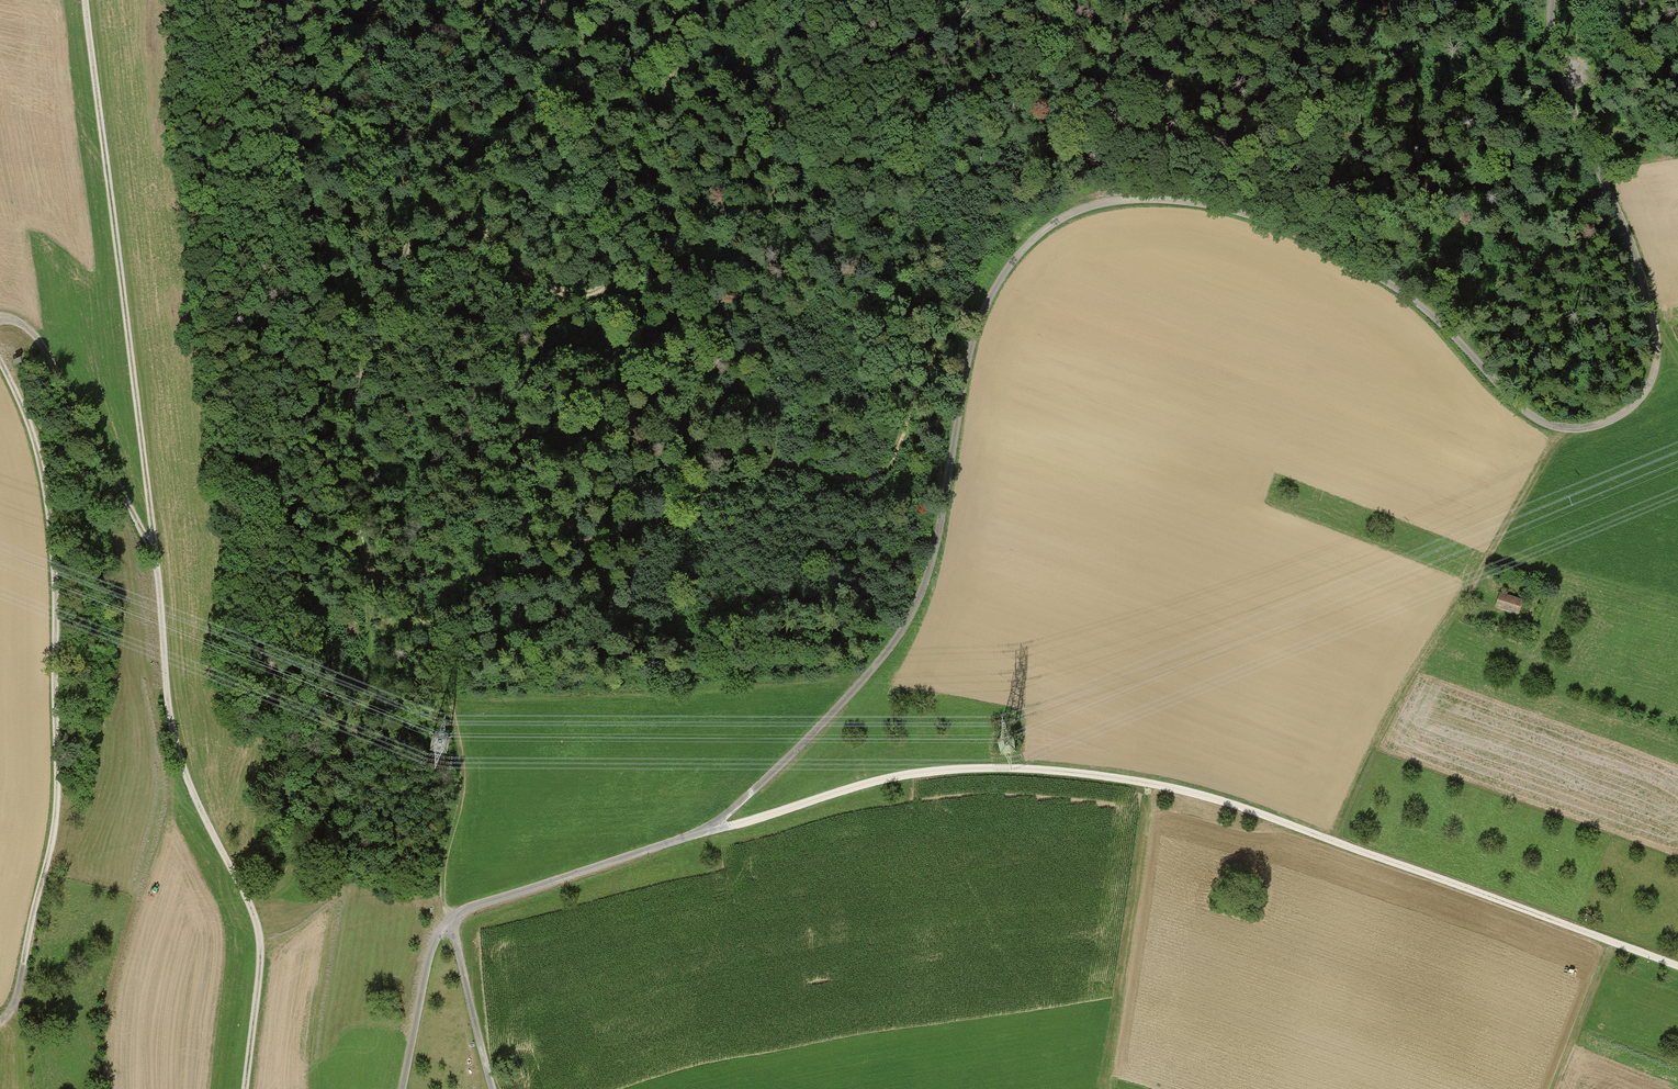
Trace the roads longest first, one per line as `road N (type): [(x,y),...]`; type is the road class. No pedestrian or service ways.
road 1 (track): [(716,828),(881,659),(905,623),(938,525),(978,316),(1008,264),(1047,227),(1086,208),(1186,201),(1263,218),(1408,296),(1538,419),(1564,427),(1605,423),(1638,403),(1655,368),(1650,302),(1557,59),(1554,0)]
road 2 (track): [(1677,966),(1206,798),(1037,769),(944,769),(873,781),(468,909),(435,935),(428,952),(402,1088)]
road 3 (track): [(449,920),(441,881),(460,782),(439,636),(366,568),(346,442),(350,400),(415,221),(439,206),(464,213),(512,261),(564,293),(599,291),(628,258),(579,79),(541,0)]
road 4 (track): [(0,1024),(13,1004),(46,863),(56,743),(55,600),(45,499),(32,436),(0,364)]
road 5 (track): [(153,560),(85,0)]
road 6 (track): [(245,1088),(260,942),(170,730),(153,560)]
road 7 (track): [(1325,838),(1564,427)]
road 8 (track): [(377,579),(360,741),(304,861),(272,890),(244,895)]
road 9 (track): [(1099,1088),(1146,783)]
road 10 (track): [(153,560),(44,350),(17,323),(0,320)]
road 11 (unclassified): [(489,1088),(449,920)]
road 12 (track): [(1551,1088),(1610,941)]

